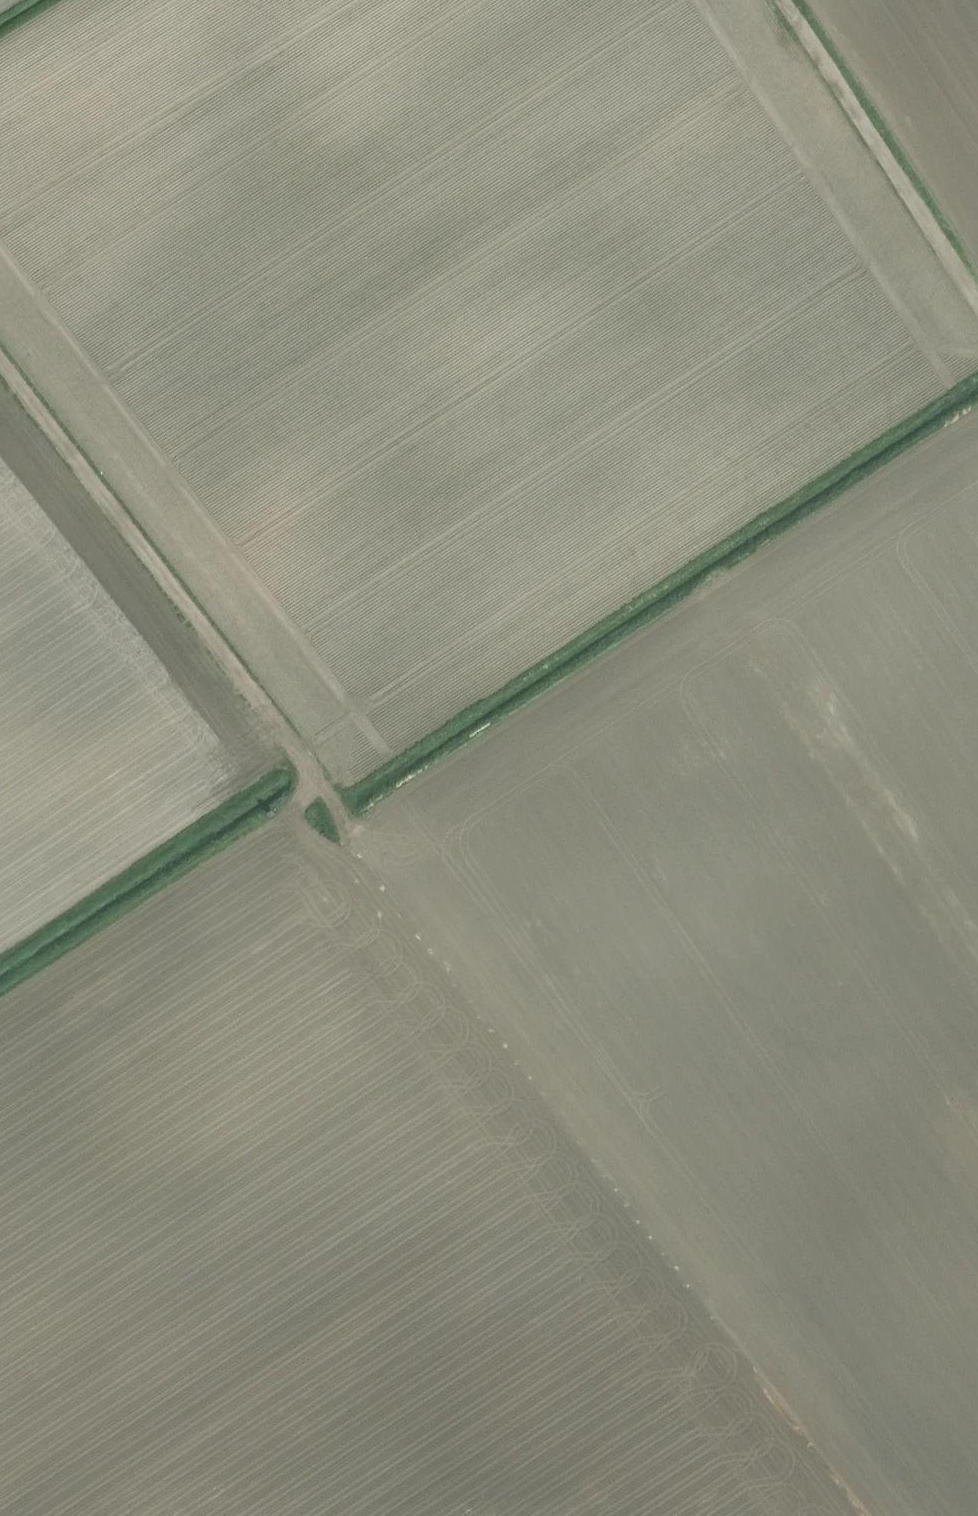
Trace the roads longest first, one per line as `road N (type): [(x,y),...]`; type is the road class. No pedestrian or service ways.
road 1 (track): [(977,414),(348,825),(0,370)]
road 2 (track): [(977,287),(780,0)]

